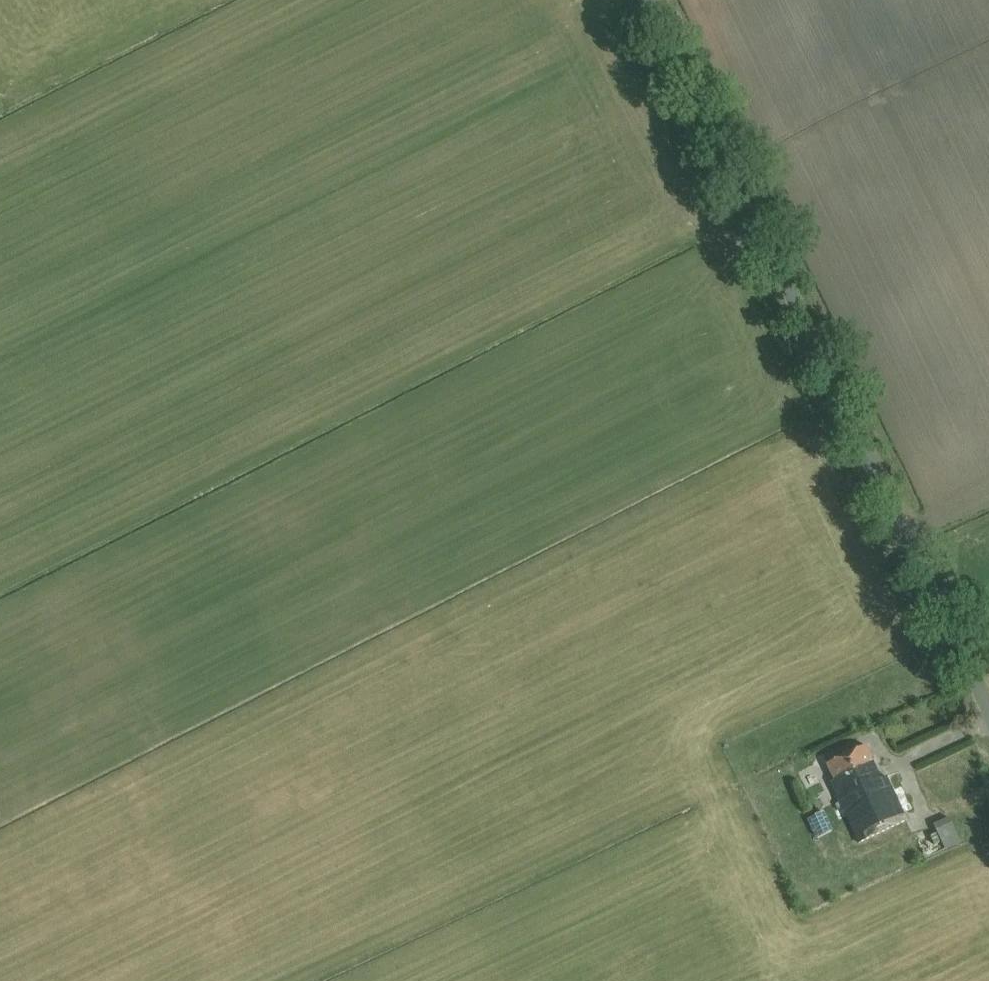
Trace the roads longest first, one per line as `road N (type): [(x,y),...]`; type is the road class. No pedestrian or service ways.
road 1 (unclassified): [(988,709),(651,0)]

